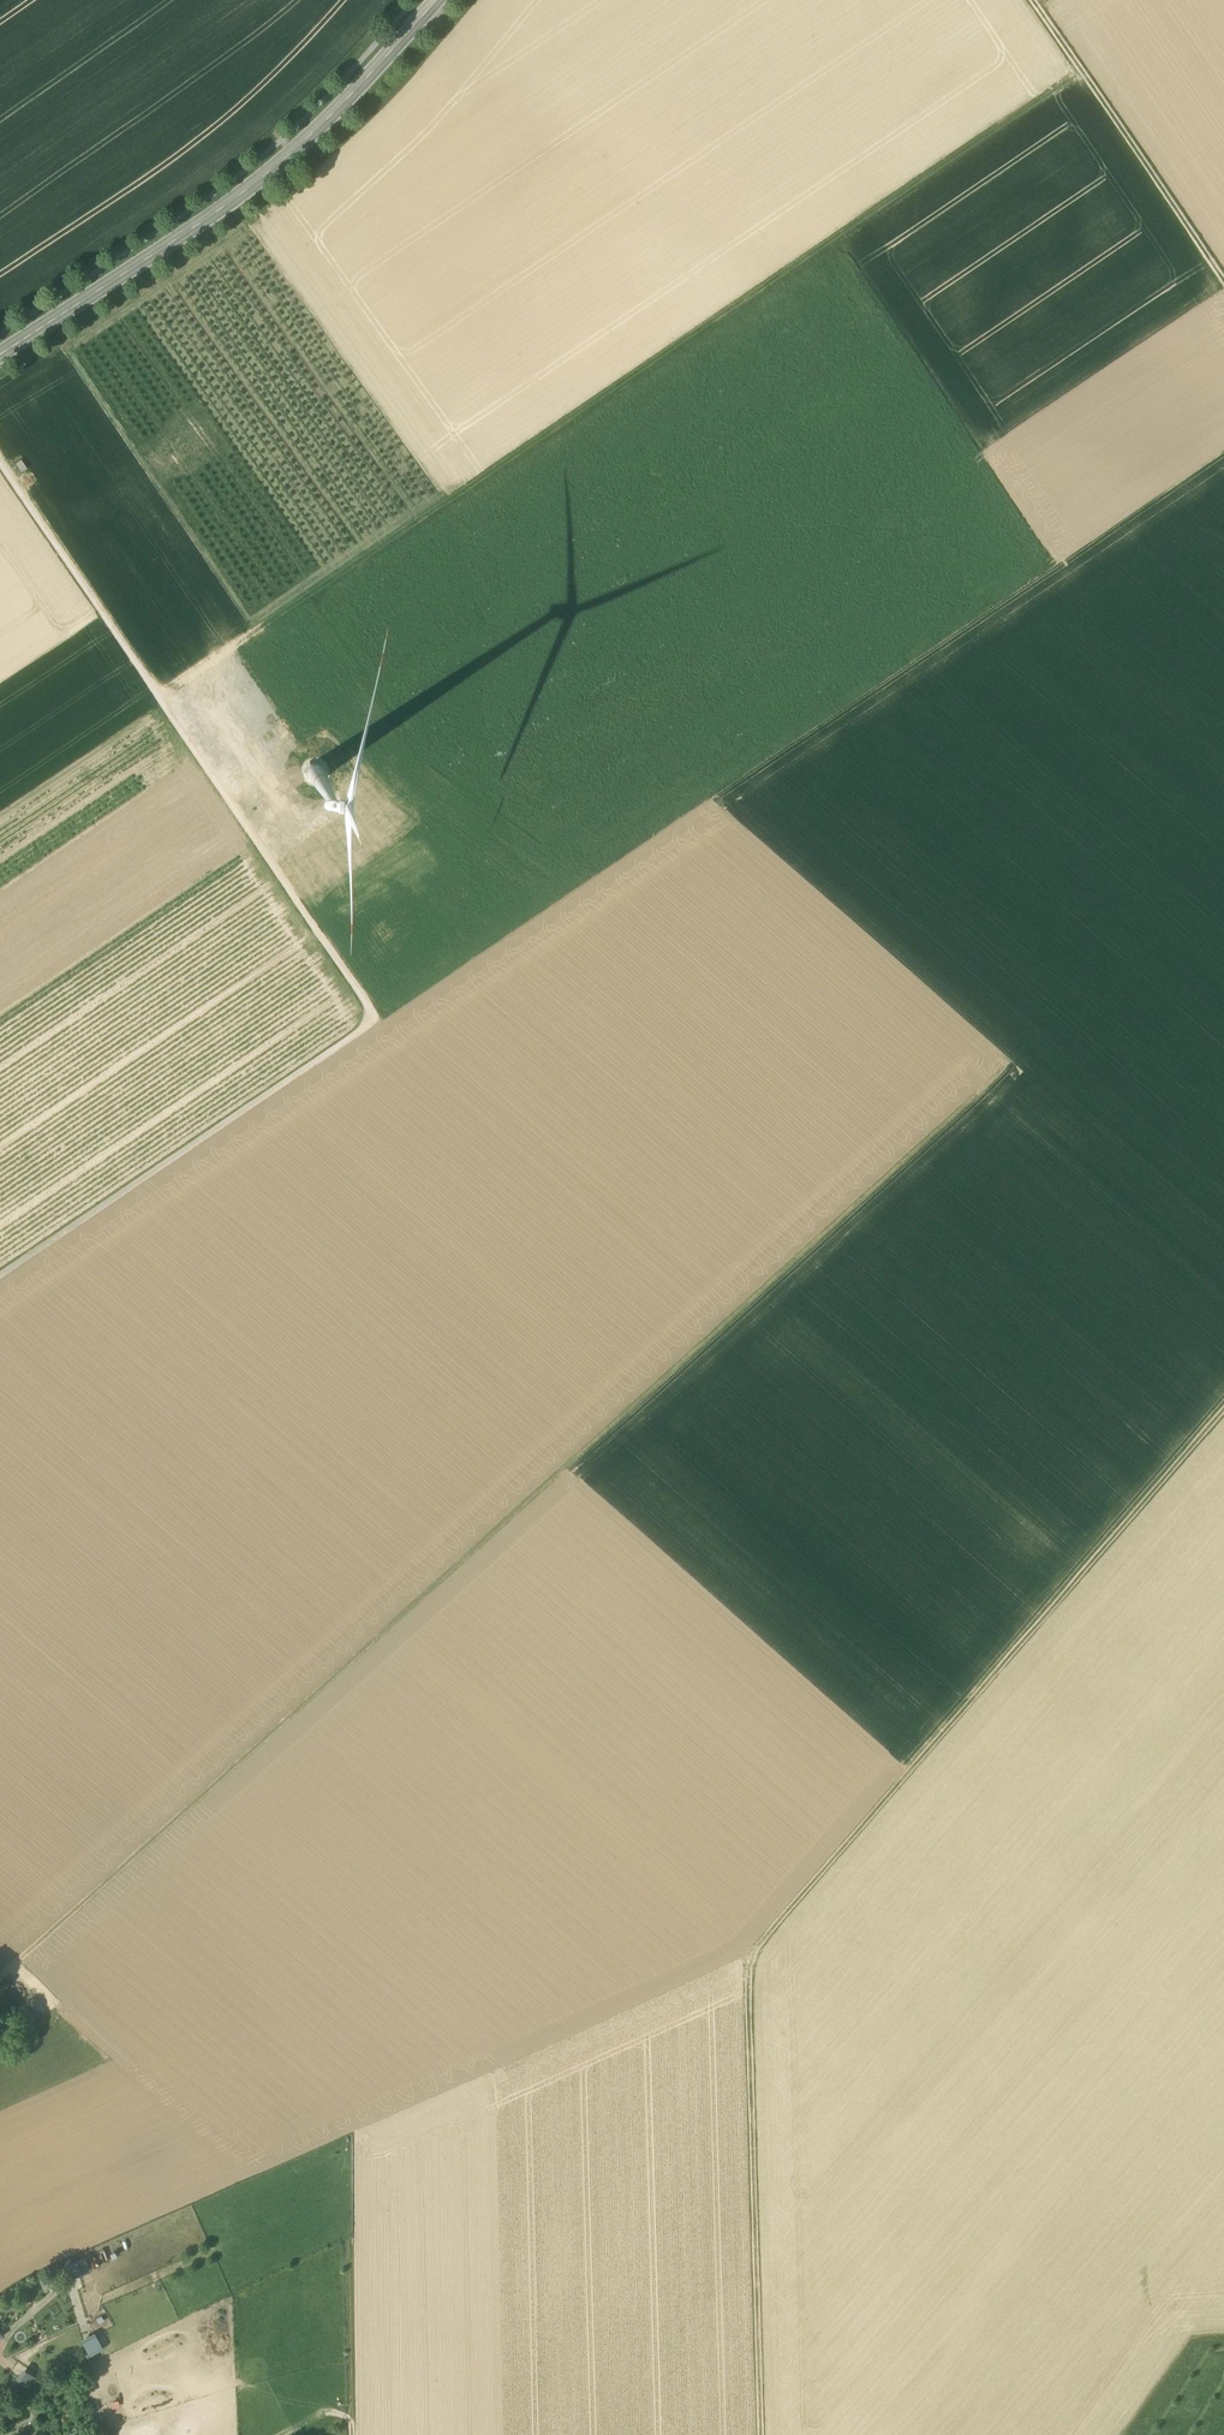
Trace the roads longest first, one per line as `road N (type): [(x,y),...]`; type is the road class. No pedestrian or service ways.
road 1 (track): [(1223,1409),(747,1959),(763,2434)]
road 2 (track): [(0,1275),(377,1021),(0,463)]
road 3 (secondary): [(0,355),(214,215),(295,150),(437,0)]
road 4 (track): [(1034,0),(1223,281)]

